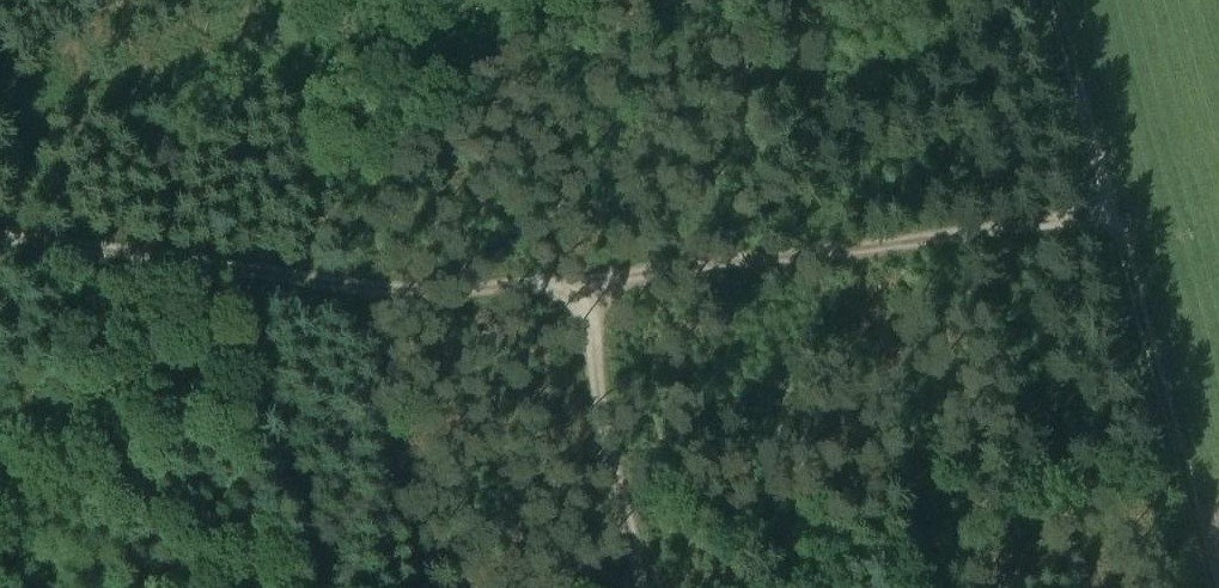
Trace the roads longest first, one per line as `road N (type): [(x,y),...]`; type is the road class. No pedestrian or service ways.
road 1 (track): [(645,587),(557,272),(1113,219)]
road 2 (track): [(1211,587),(1053,0)]
road 3 (track): [(557,272),(408,278),(0,229)]

